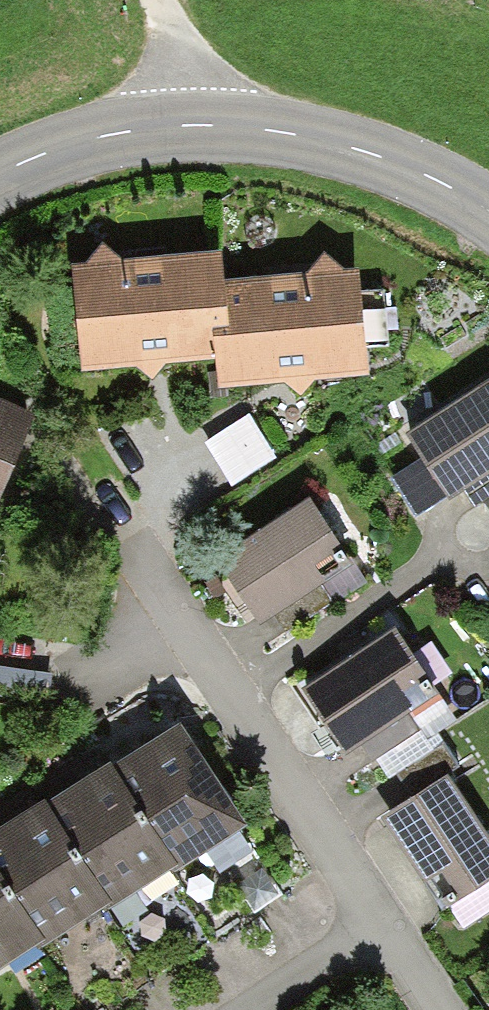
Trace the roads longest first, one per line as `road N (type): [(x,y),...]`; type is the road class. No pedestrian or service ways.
road 1 (residential): [(434,1009),(130,536)]
road 2 (tertiary): [(0,173),(34,155),(120,134),(195,126),(306,138),(436,180),(488,216)]
road 3 (track): [(155,0),(188,60),(195,126)]

